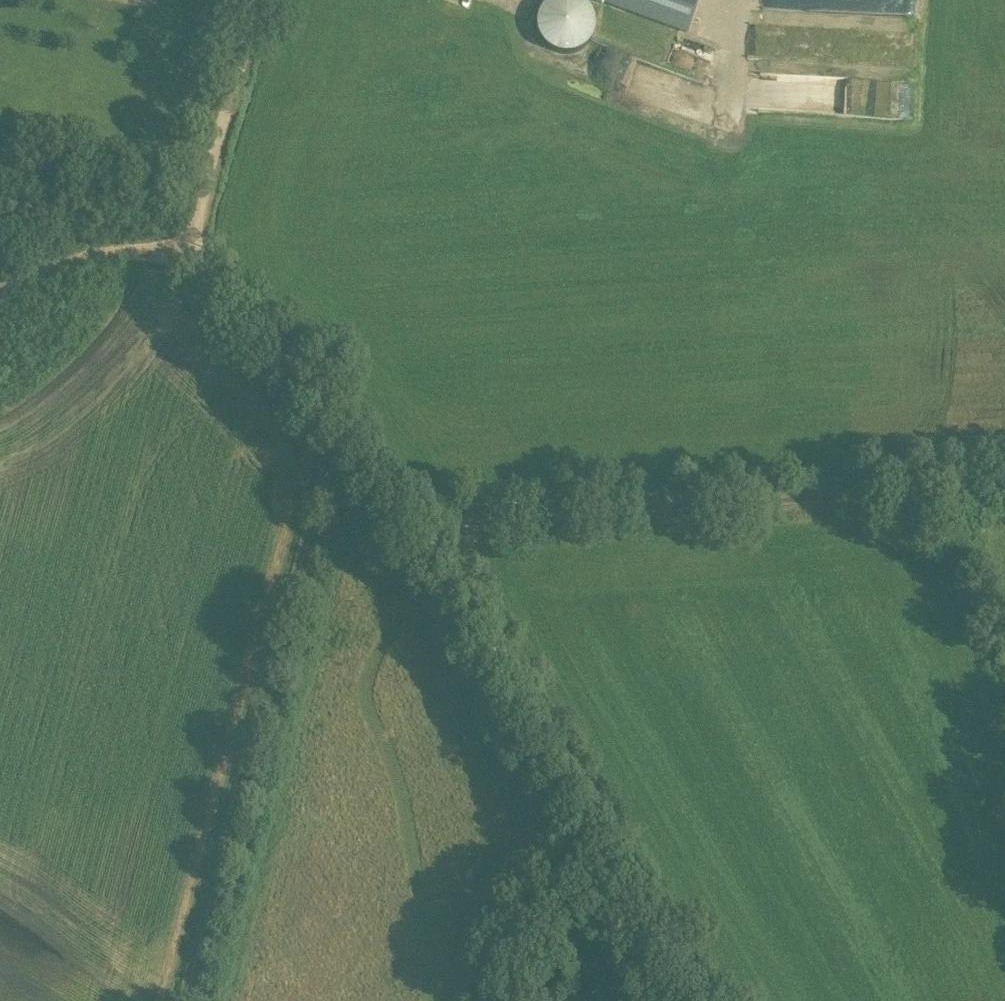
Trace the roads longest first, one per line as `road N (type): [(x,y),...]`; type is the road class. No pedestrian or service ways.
road 1 (track): [(700,1000),(415,517),(216,293),(198,248)]
road 2 (track): [(1004,485),(415,517)]
road 3 (track): [(198,248),(198,217),(261,0)]

